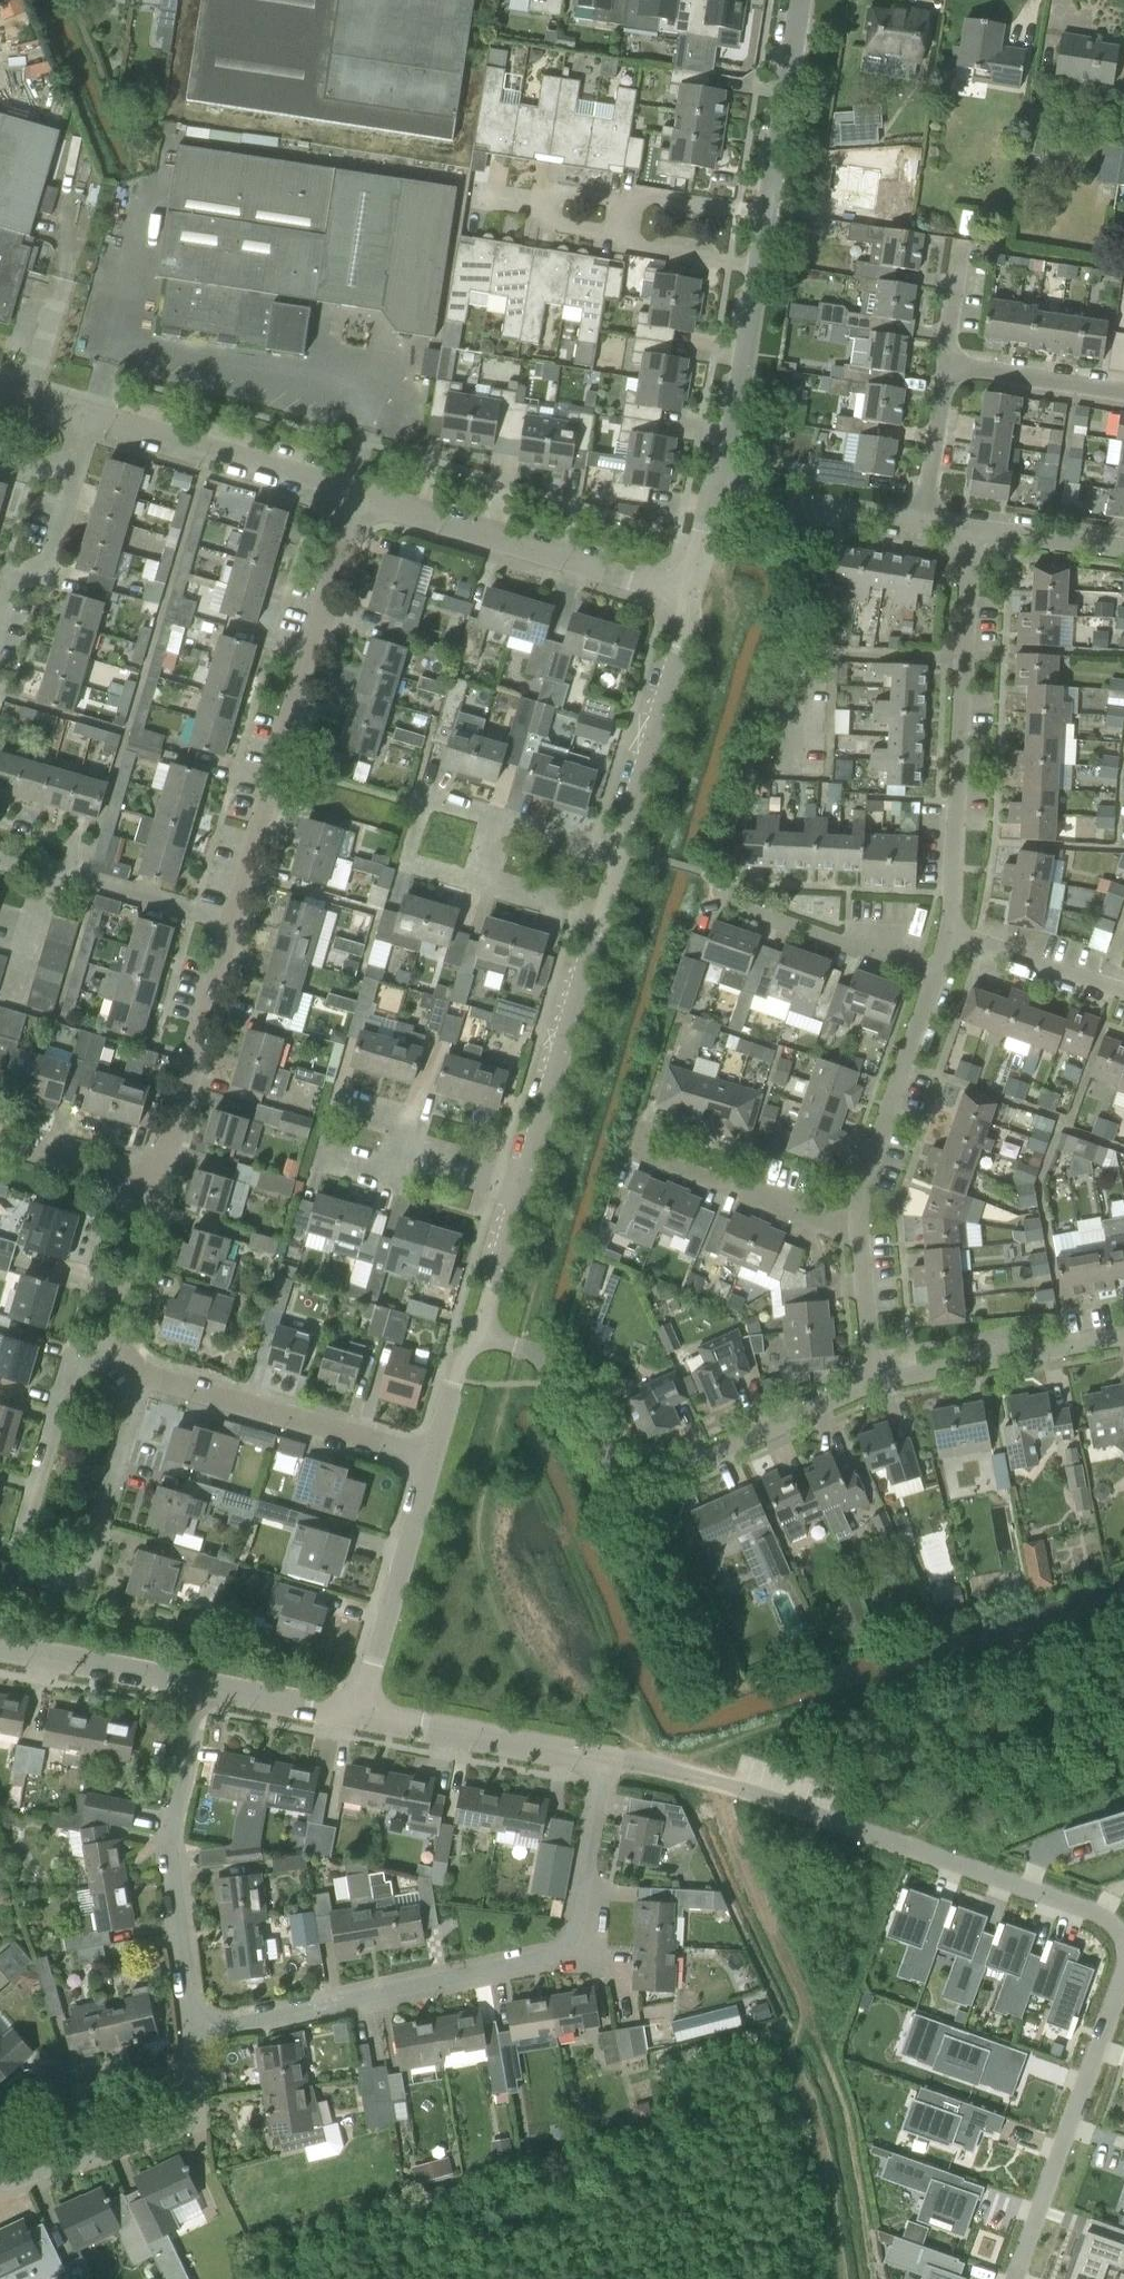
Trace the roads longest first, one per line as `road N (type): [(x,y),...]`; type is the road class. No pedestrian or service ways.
road 1 (residential): [(195,2033),(554,1956),(573,1931),(604,1760)]
road 2 (residential): [(604,1760),(798,1807),(1102,1915),(1123,1948)]
road 3 (residential): [(143,1374),(83,1575),(13,1550),(67,1364),(119,1348)]
road 4 (residential): [(480,1333),(549,1359),(632,1493),(877,1381)]
road 5 (residential): [(600,915),(407,859),(425,792),(620,849)]
road 6 (residential): [(230,926),(358,498)]
road 7 (residential): [(949,935),(971,528)]
road 8 (residential): [(195,2033),(174,1820),(197,1687)]
road 9 (unclassified): [(690,600),(358,498)]
road 10 (residential): [(1123,1962),(1013,2278)]
road 11 (residential): [(434,1456),(143,1374)]
road 12 (residential): [(195,2033),(194,2098),(185,2120),(26,2176),(0,2176)]
road 13 (unclassified): [(521,1185),(600,915)]
road 14 (unclassified): [(358,498),(88,422)]
road 15 (unclassified): [(355,1714),(434,1456)]
road 16 (residential): [(153,1184),(230,926)]
road 17 (residential): [(857,1223),(936,976)]
road 18 (unclassified): [(620,849),(690,600)]
road 19 (residential): [(857,1223),(828,1222),(636,1150),(641,1126)]
road 20 (residential): [(604,1760),(355,1714)]
road 21 (residential): [(877,1381),(1123,1337)]
road 22 (residential): [(936,976),(713,900),(712,886)]
road 23 (residential): [(230,926),(0,856)]
road 24 (unclassified): [(716,493),(759,266)]
road 25 (residential): [(0,606),(9,573),(51,555),(88,422)]
road 26 (unclassified): [(768,213),(800,0)]
road 27 (residential): [(926,521),(716,493)]
road 28 (unclassified): [(197,1687),(0,1649)]
road 29 (residential): [(1123,993),(949,935)]
road 30 (residential): [(948,365),(1123,389)]
road 31 (residential): [(119,1348),(117,1316),(153,1184)]
road 32 (unclassified): [(355,1714),(197,1687)]
road 33 (residential): [(877,1381),(857,1223)]
road 34 (residential): [(153,1184),(0,1140)]
road 35 (residential): [(926,521),(948,365)]
road 36 (unclassified): [(480,1333),(521,1185)]
road 37 (residential): [(1123,549),(971,528)]
road 38 (residential): [(768,213),(626,197)]
road 39 (residential): [(619,238),(759,266)]
road 40 (unclassified): [(434,1456),(460,1361),(480,1333)]
road 41 (residential): [(399,1146),(521,1185)]
road 42 (residential): [(948,365),(943,345),(960,246)]

